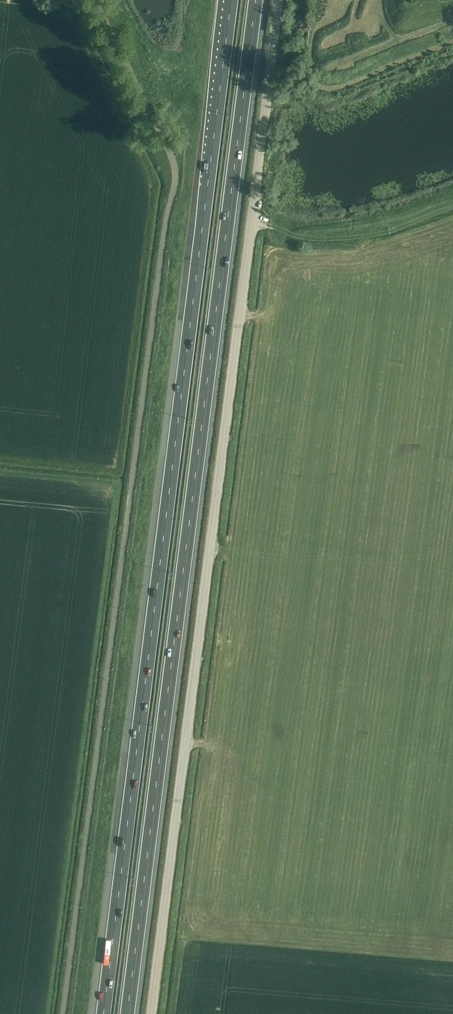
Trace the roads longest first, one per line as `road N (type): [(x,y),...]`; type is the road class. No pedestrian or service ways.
road 1 (motorway): [(232,0),(103,1013)]
road 2 (motorway): [(127,1013),(256,0)]
road 3 (unclassified): [(151,1013),(277,0)]

